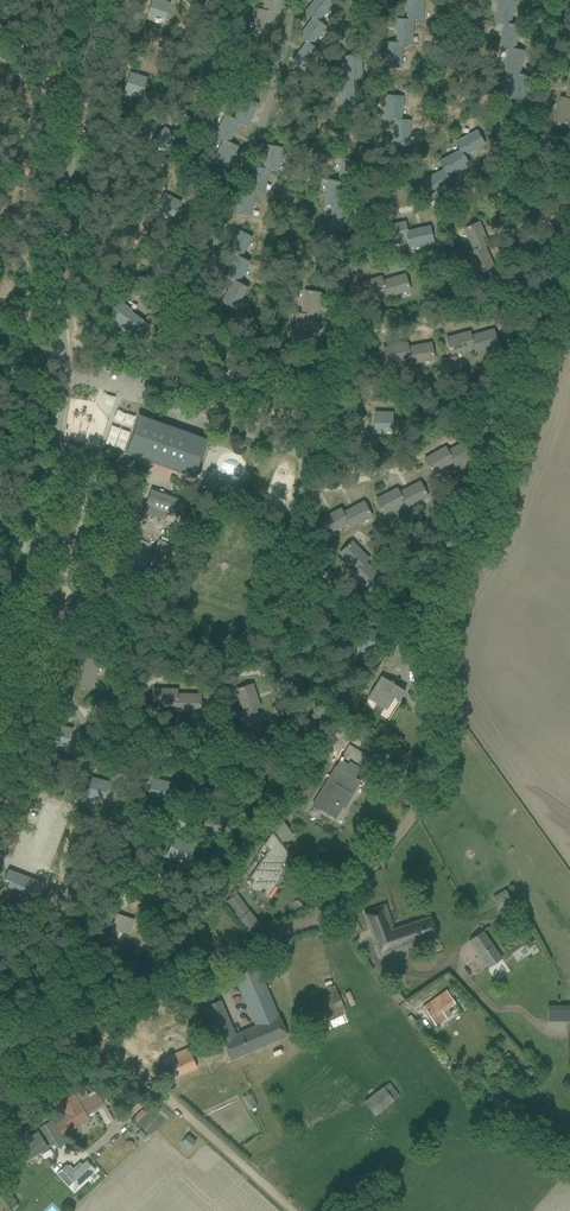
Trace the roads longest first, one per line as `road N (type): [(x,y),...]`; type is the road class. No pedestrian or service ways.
road 1 (unclassified): [(1,1042),(341,911),(417,821),(441,761),(442,635),(453,596),(490,528),(569,278)]
road 2 (unclassified): [(0,683),(77,391),(63,264),(100,0)]
road 3 (track): [(290,1210),(83,1015)]

